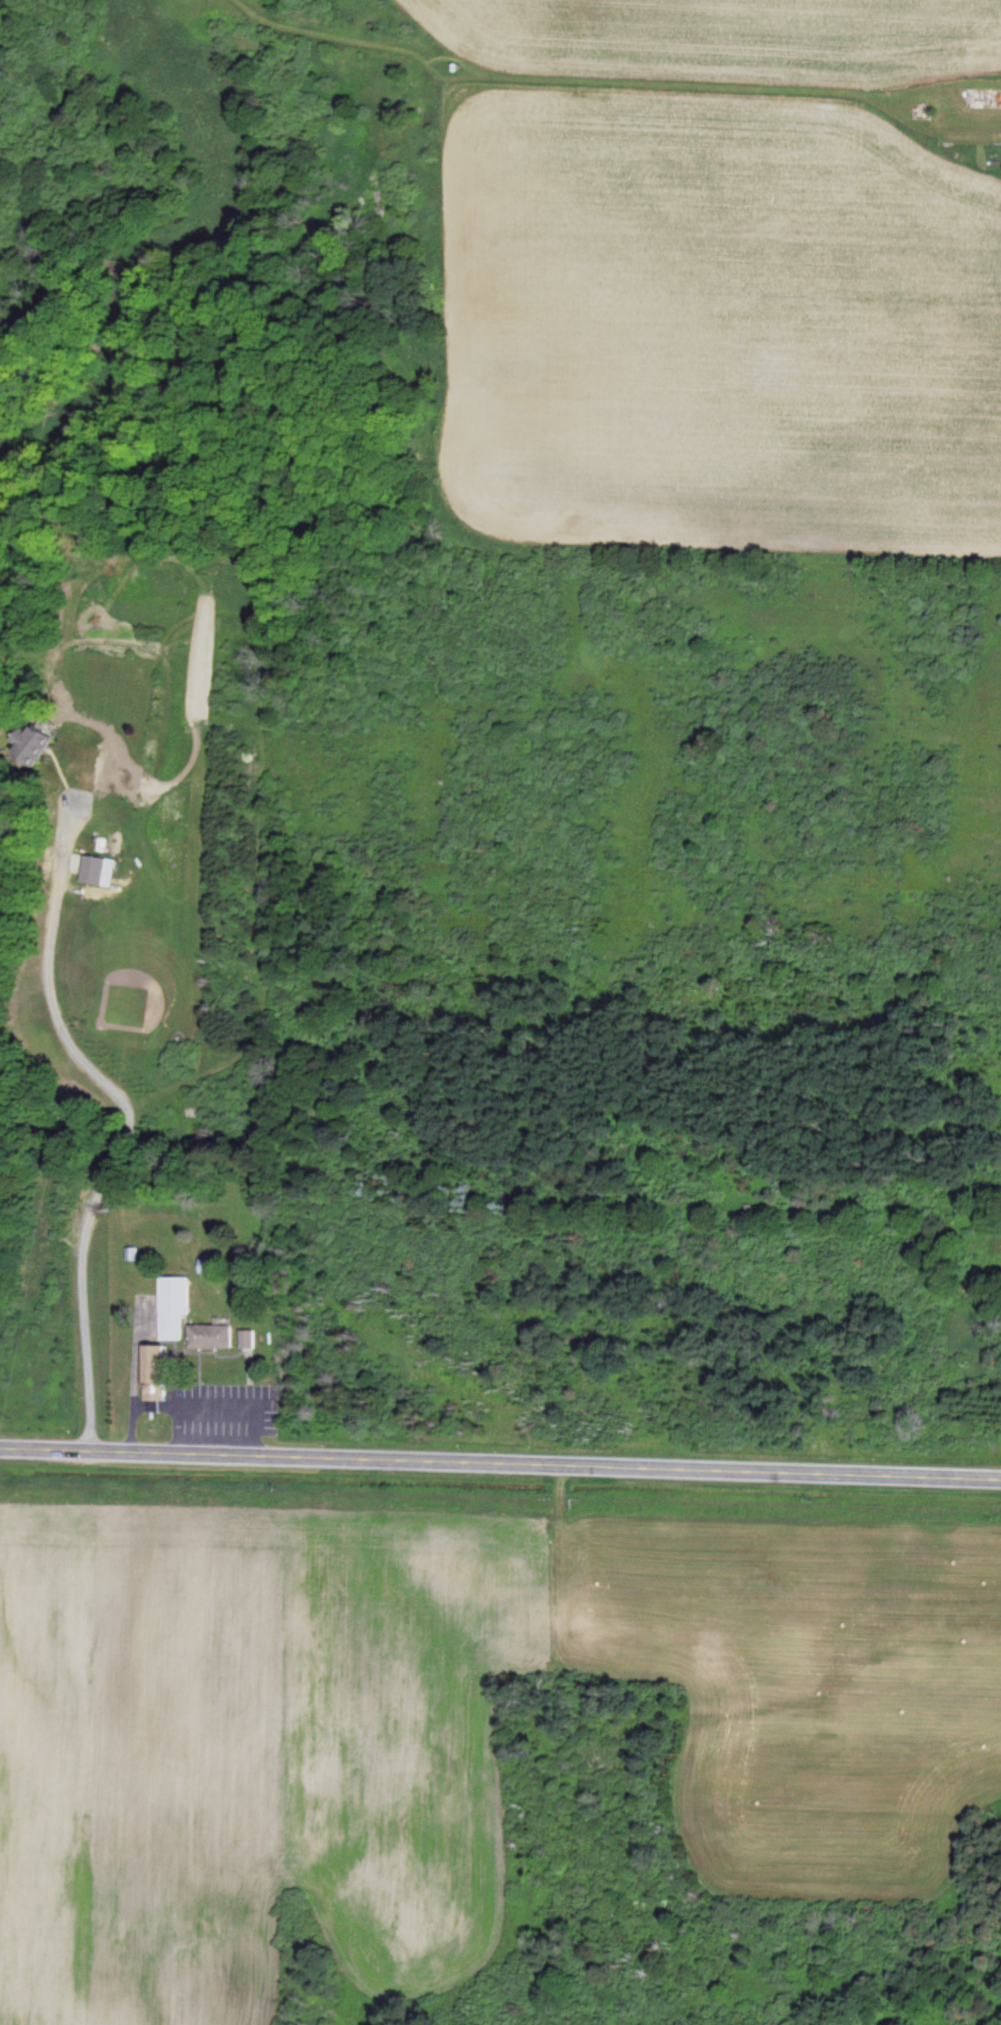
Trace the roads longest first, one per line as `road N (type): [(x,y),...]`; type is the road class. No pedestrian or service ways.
road 1 (tertiary): [(0,1452),(1000,1473)]

